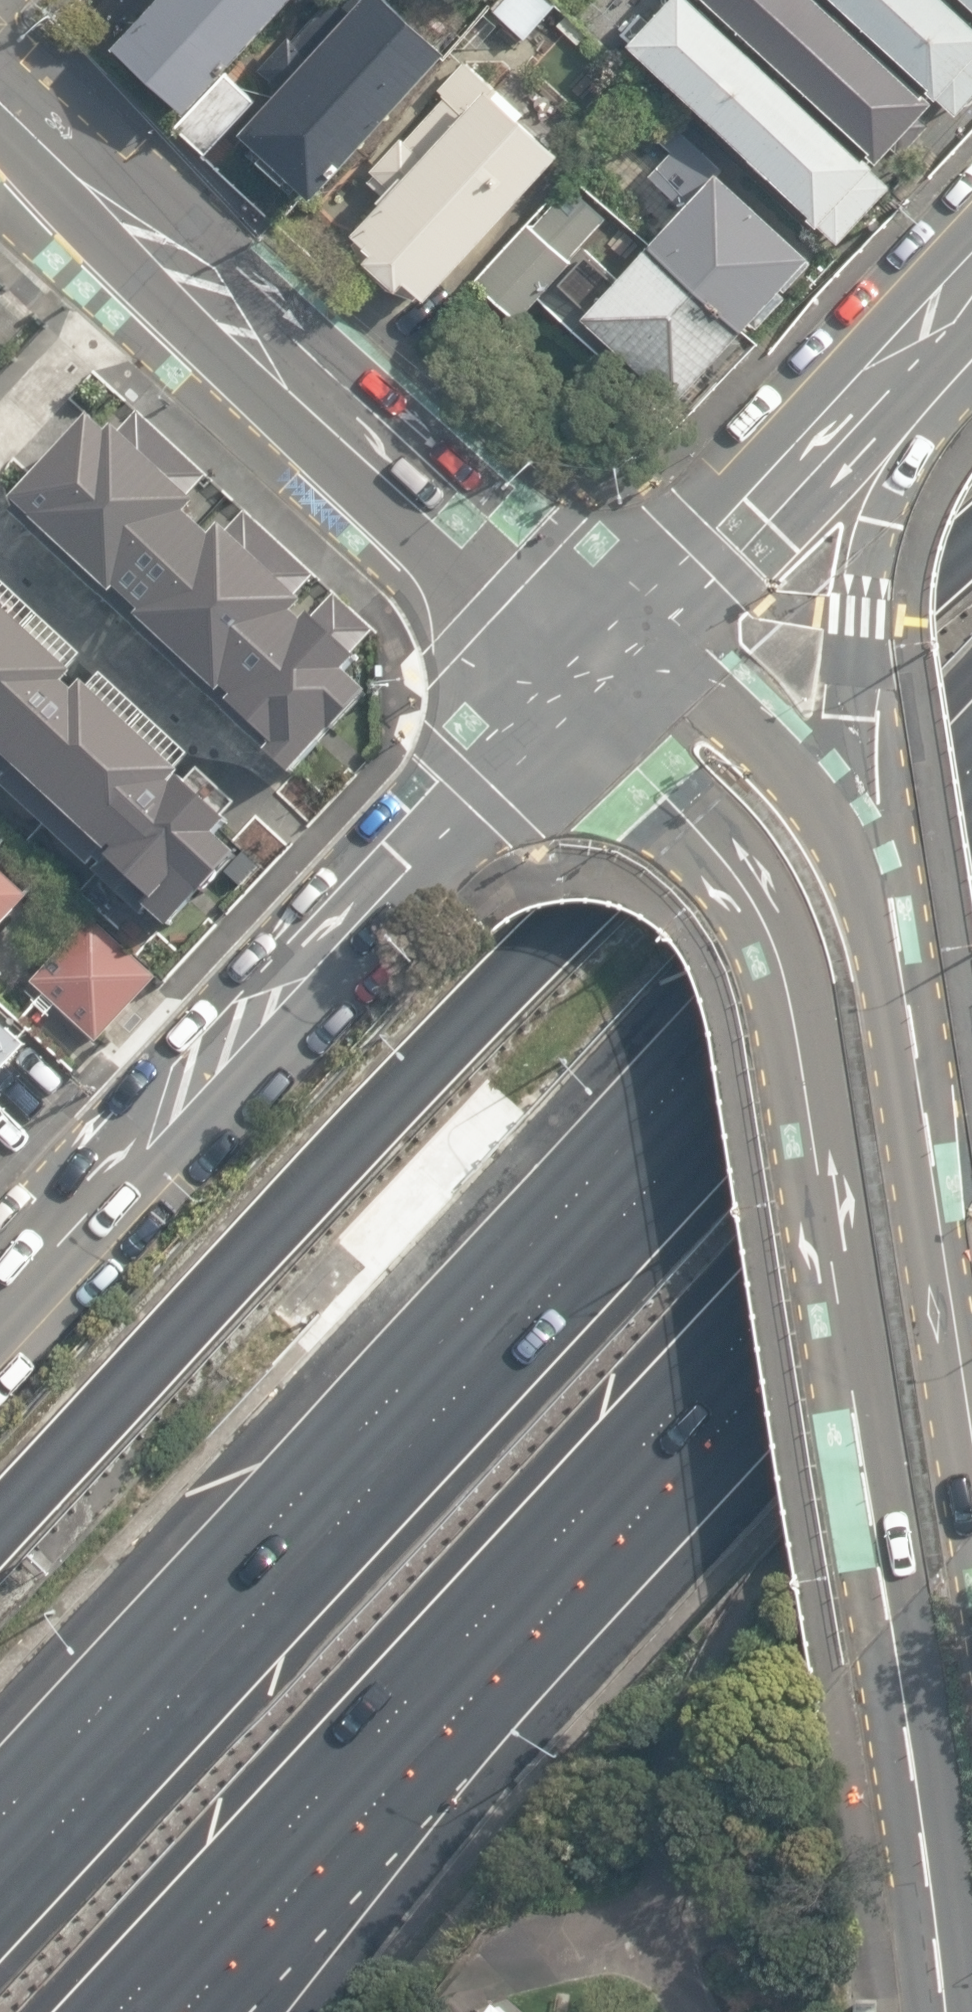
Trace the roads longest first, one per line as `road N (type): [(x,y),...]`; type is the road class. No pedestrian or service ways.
road 1 (motorway): [(0,1888),(435,1406),(971,838)]
road 2 (secondary): [(970,2011),(876,1403),(838,1301),(789,989),(751,893),(611,740),(588,671)]
road 3 (motorway): [(0,1521),(495,986),(971,581)]
road 4 (secondary): [(588,671),(377,899),(0,1275)]
road 5 (tertiary): [(0,102),(588,671)]
road 6 (motorway): [(971,1107),(441,1674)]
road 7 (secondary): [(848,852),(876,914),(971,1507)]
road 8 (secondary): [(971,263),(588,671)]
road 9 (secondary): [(971,380),(921,438),(880,525),(858,616),(848,852)]
road 10 (motorway): [(441,1674),(128,2011)]
road 11 (motorway): [(441,1674),(208,2011)]
road 12 (secondary): [(588,671),(668,676),(707,695),(785,768),(848,852)]

